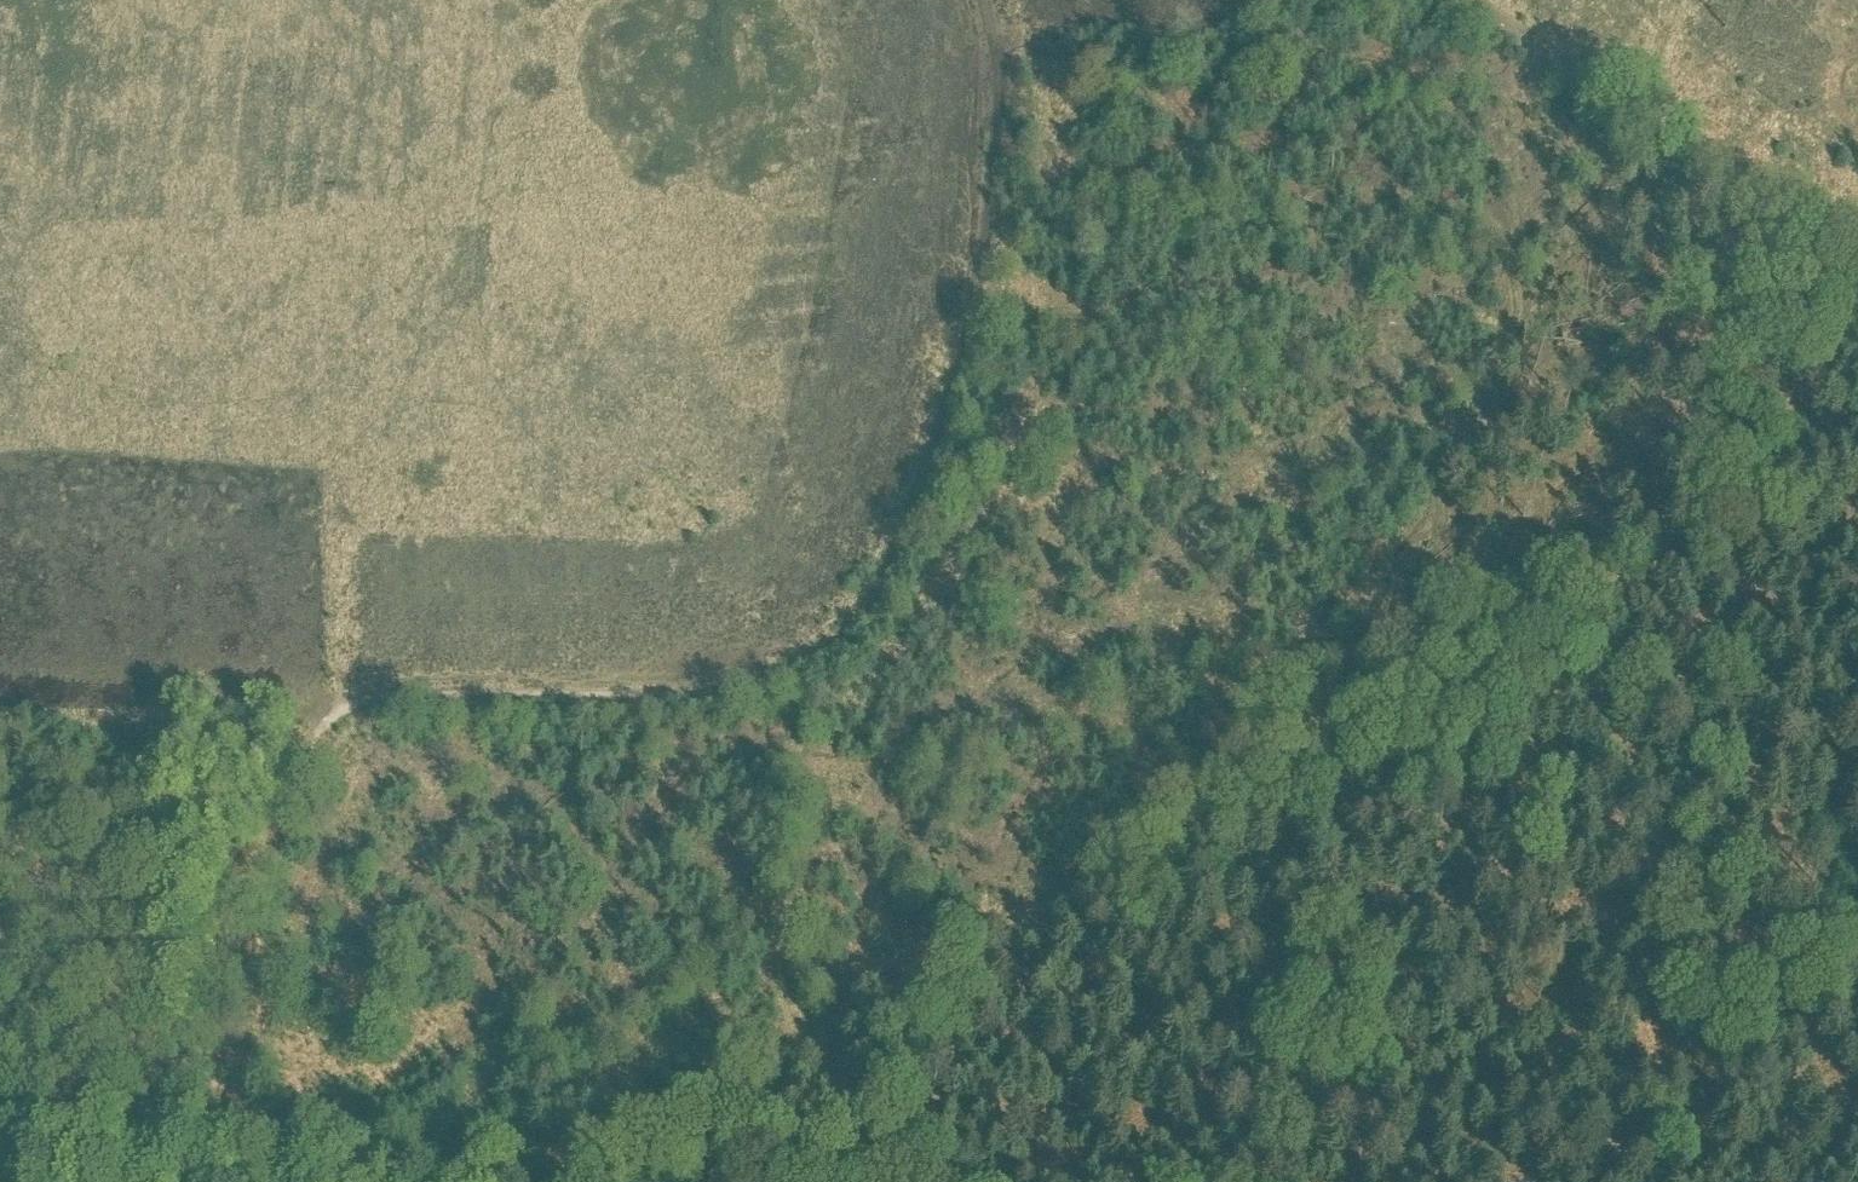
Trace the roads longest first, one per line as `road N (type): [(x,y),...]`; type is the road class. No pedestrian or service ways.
road 1 (track): [(1000,85),(991,205),(955,383),(889,575),(857,624),(825,652),(751,681),(607,698),(378,697),(324,731)]
road 2 (track): [(115,1144),(233,926),(324,731)]
road 3 (track): [(1474,0),(1841,263)]
road 4 (track): [(372,1181),(137,1146),(0,1135)]

